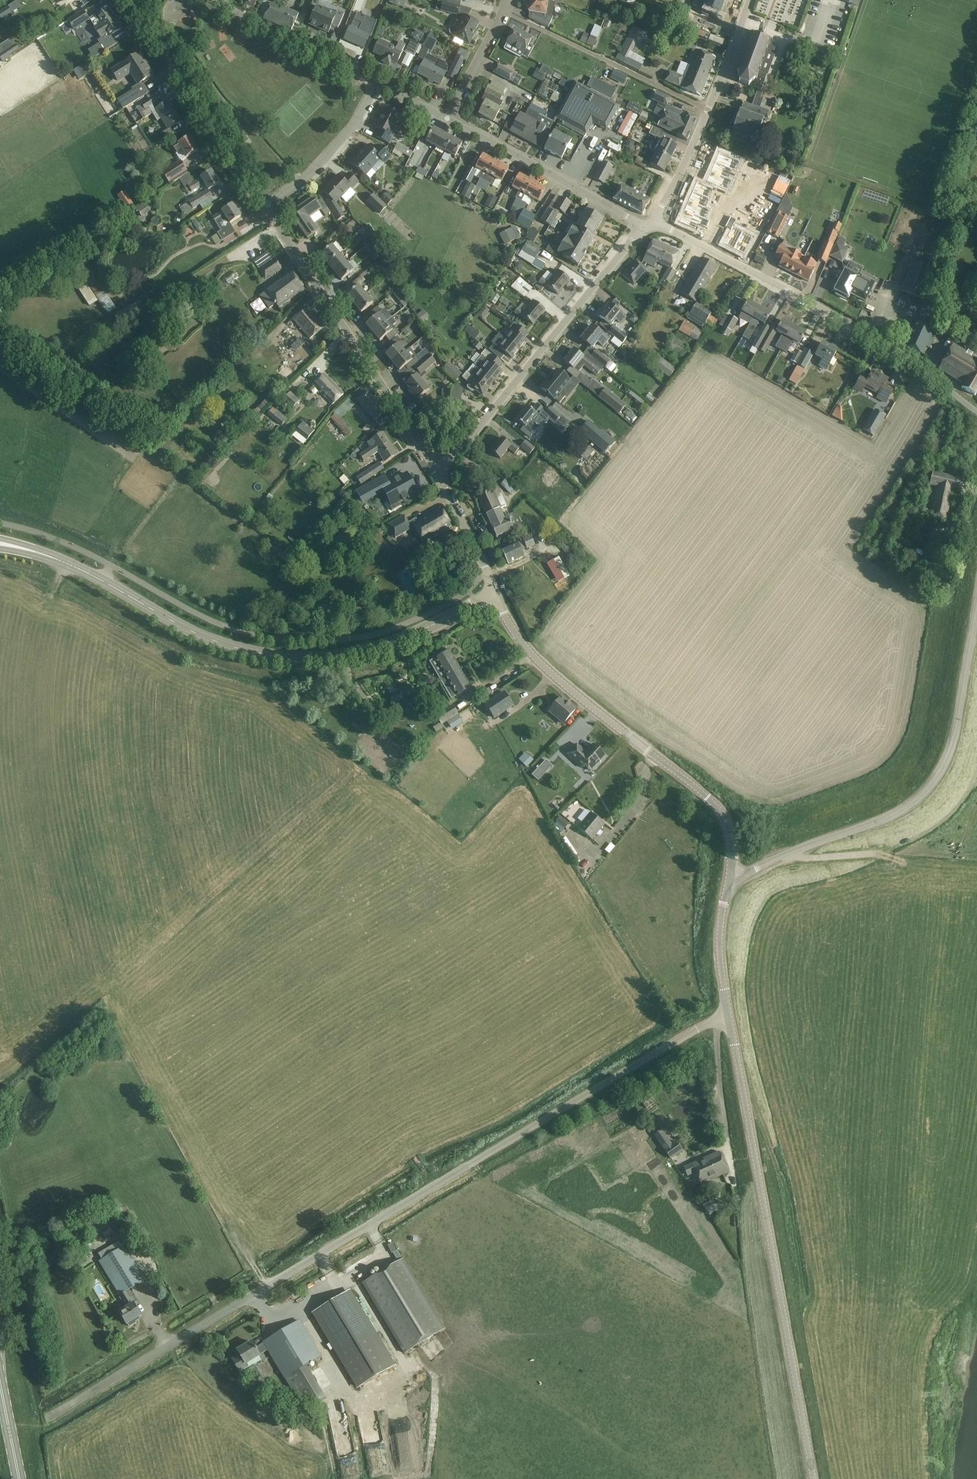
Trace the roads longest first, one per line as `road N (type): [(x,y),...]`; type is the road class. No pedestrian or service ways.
road 1 (unclassified): [(47,1418),(728,1014)]
road 2 (tertiary): [(494,595),(375,648),(268,656),(199,635),(80,569),(18,547)]
road 3 (tertiary): [(813,1478),(728,1014)]
road 4 (unclassified): [(730,882),(893,815),(929,786),(950,750),(976,605)]
road 5 (tertiary): [(730,882),(728,832),(708,799),(538,664),(494,595)]
road 6 (residential): [(976,412),(901,354),(647,224)]
road 7 (residential): [(438,470),(647,224)]
road 8 (residential): [(438,470),(266,206)]
road 9 (residential): [(647,224),(683,166),(749,0)]
road 10 (residential): [(266,206),(131,0)]
road 11 (residential): [(647,224),(446,118)]
road 12 (residential): [(376,82),(215,0)]
road 13 (residential): [(266,206),(345,135),(376,82)]
road 14 (tertiary): [(728,1014),(719,942),(730,882)]
road 15 (residential): [(446,118),(507,0)]

